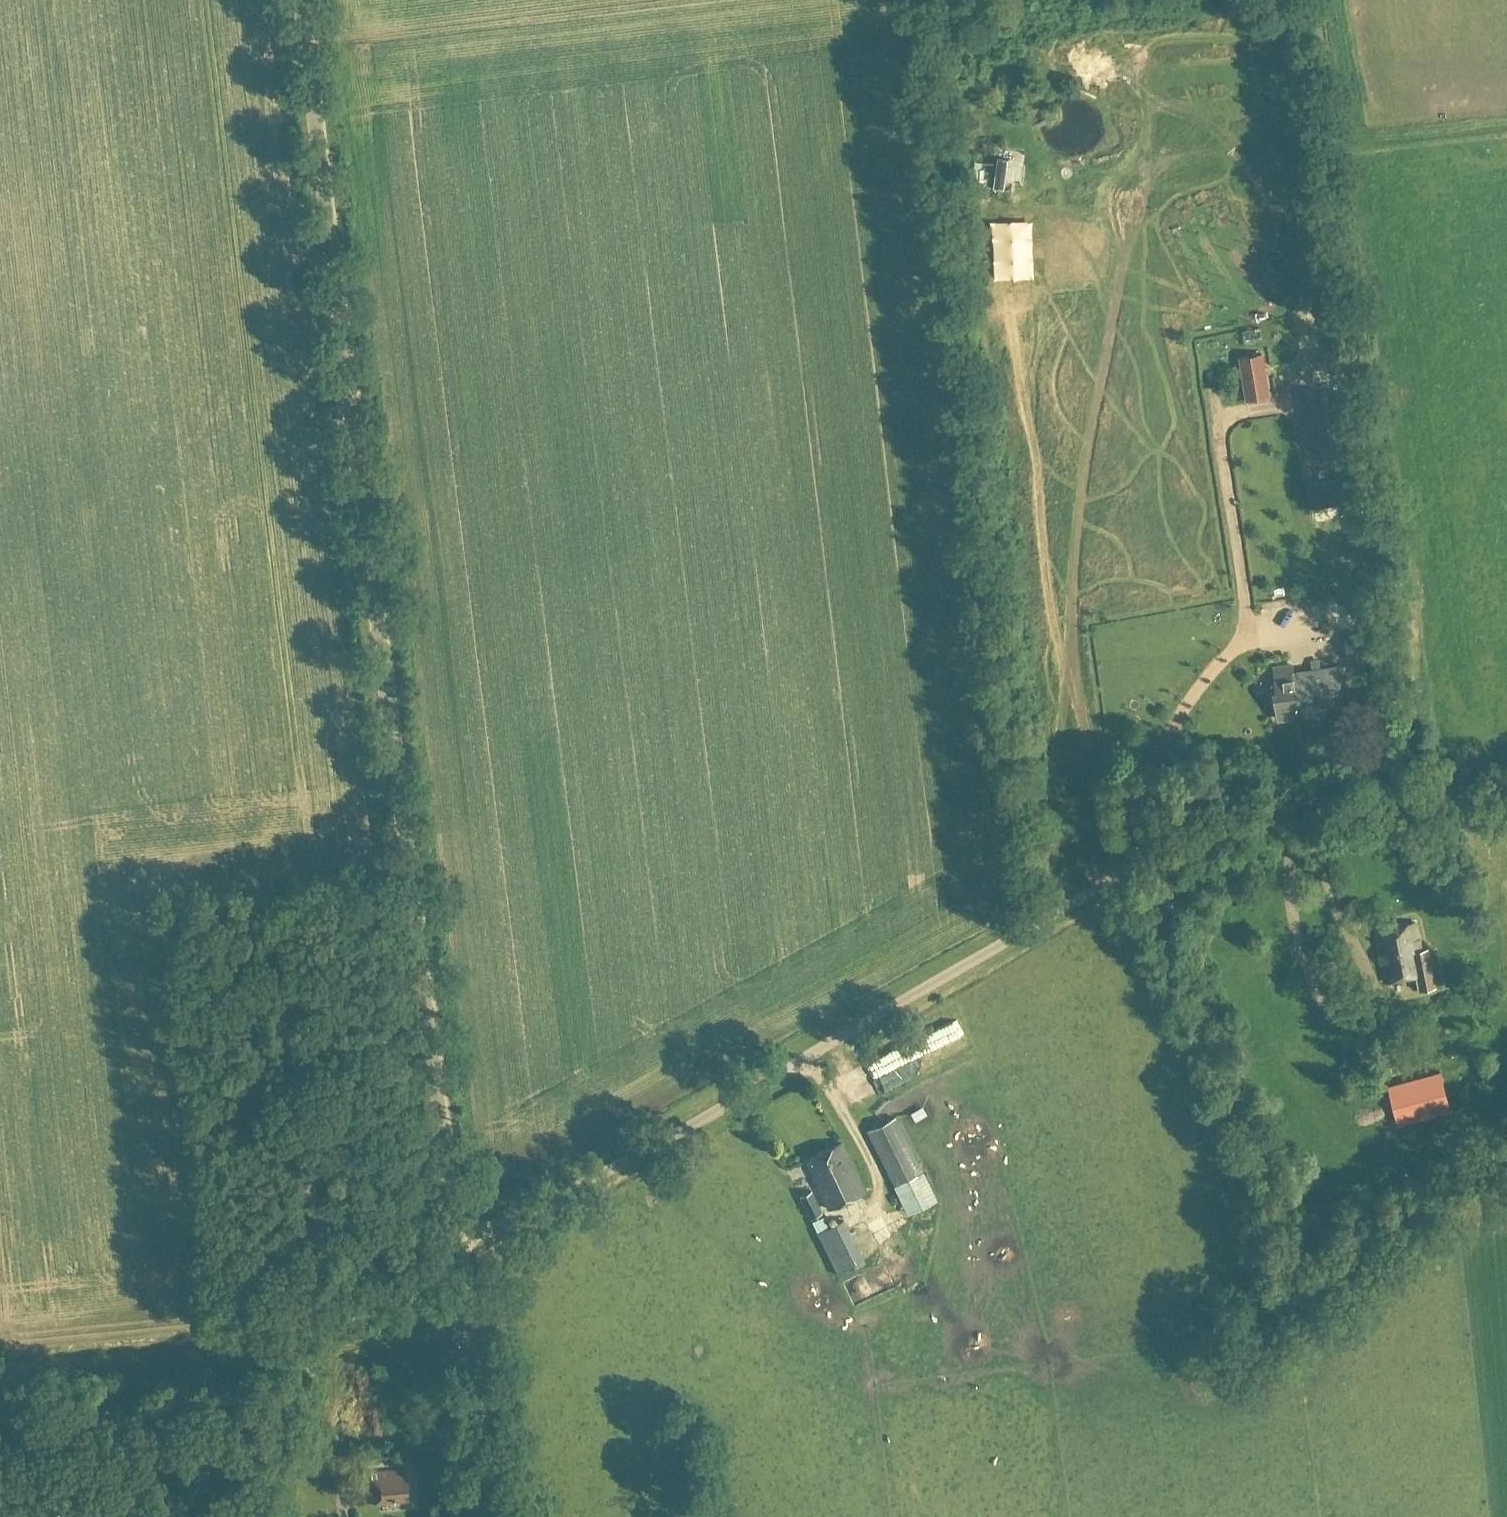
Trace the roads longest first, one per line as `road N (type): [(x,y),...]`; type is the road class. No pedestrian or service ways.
road 1 (unclassified): [(457,1243),(300,0)]
road 2 (unclassified): [(457,1243),(632,1158),(1174,847),(1325,795)]
road 3 (track): [(142,1367),(468,1340)]
road 4 (unclassified): [(486,1516),(457,1243)]
road 5 (track): [(1353,140),(1506,124)]
road 6 (track): [(142,1367),(69,1403),(0,1422)]
road 7 (track): [(330,1351),(344,1479)]

